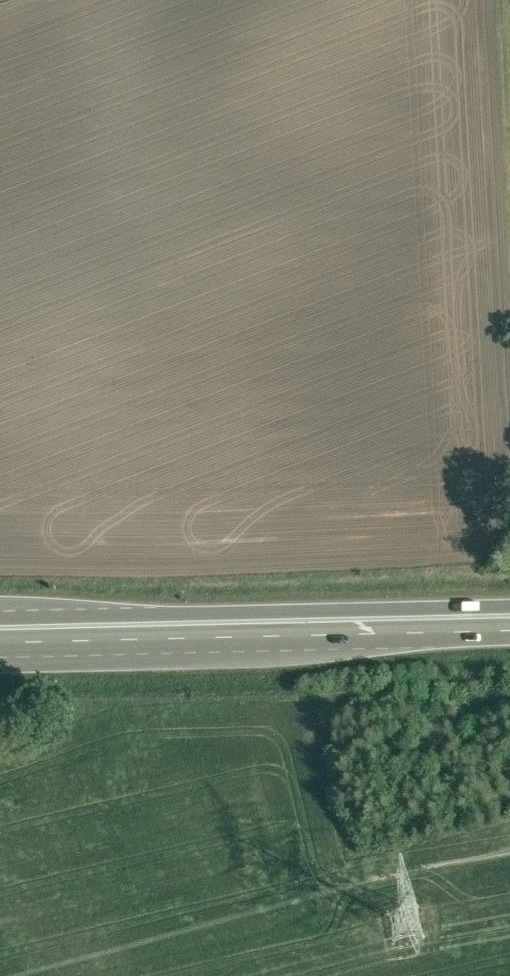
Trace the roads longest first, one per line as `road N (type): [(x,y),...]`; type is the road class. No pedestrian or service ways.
road 1 (trunk): [(0,635),(509,619)]

